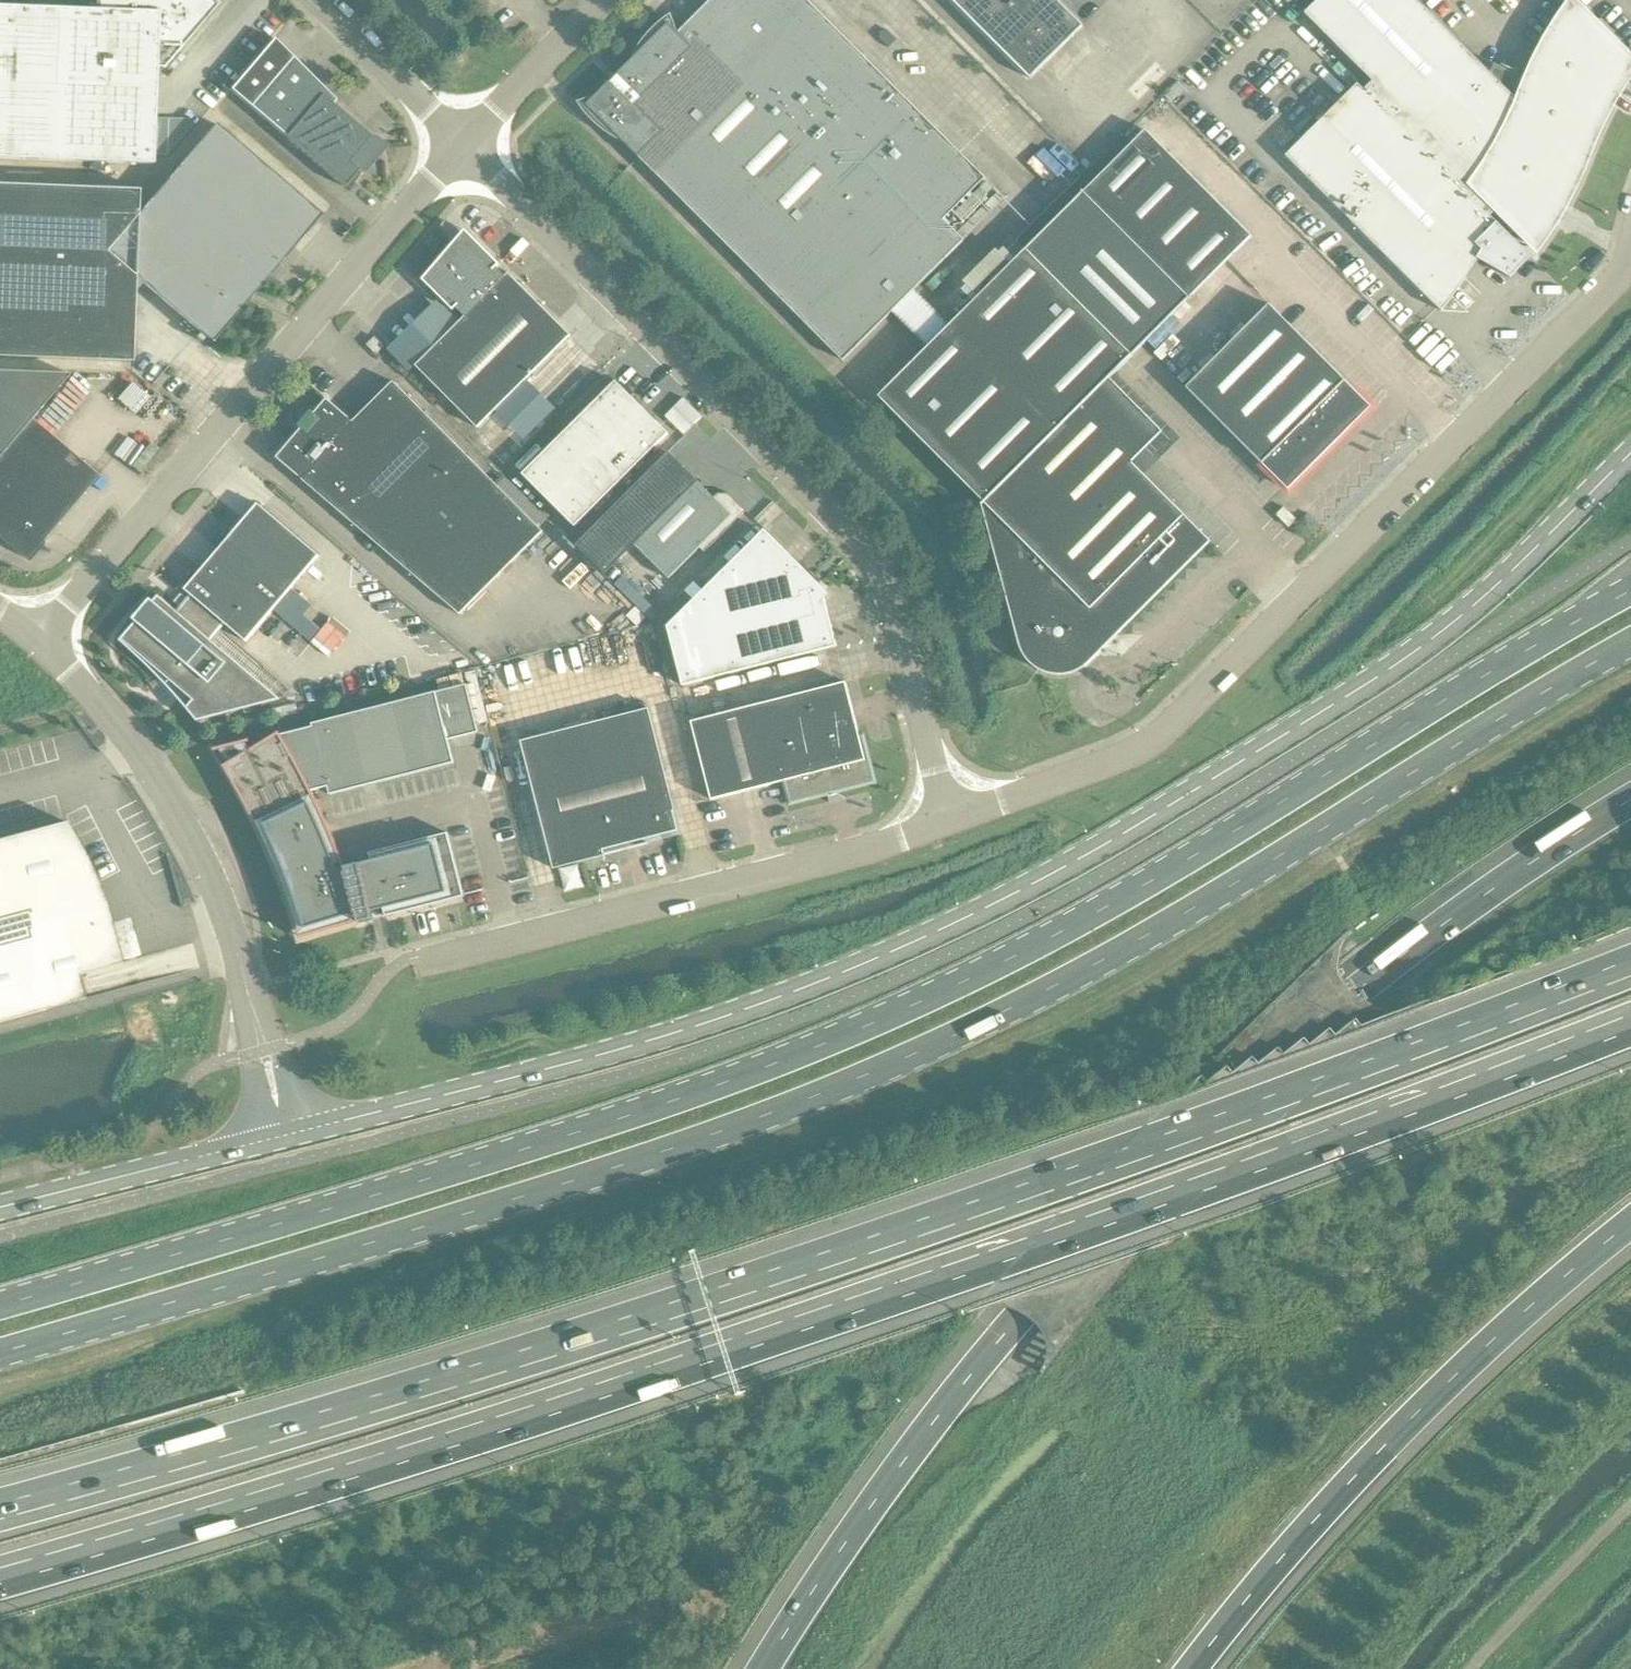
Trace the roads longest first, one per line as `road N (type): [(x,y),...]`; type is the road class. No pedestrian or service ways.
road 1 (primary): [(1630,591),(1110,905),(867,1026),(583,1131),(0,1306)]
road 2 (primary): [(0,1353),(519,1197),(867,1075),(1103,961),(1630,643)]
road 3 (motorway): [(0,1584),(808,1329),(1630,1030)]
road 4 (motorway): [(1630,960),(838,1248),(419,1383),(0,1504)]
road 5 (secondary): [(285,1135),(730,1015),(1030,886),(1423,646),(1630,453)]
road 6 (motorway): [(1630,799),(1382,971),(1132,1194),(929,1427),(762,1668)]
road 7 (unclassified): [(953,817),(1152,741),(1611,284),(1630,251)]
road 8 (unclassified): [(953,817),(882,566),(864,537),(462,146)]
road 9 (unclassified): [(38,637),(462,146)]
road 10 (motorway): [(1192,1668),(1378,1452),(1630,1222)]
road 11 (unclassified): [(285,1135),(241,968),(193,839),(154,771),(38,637)]
road 12 (unclassified): [(417,957),(882,843),(953,817)]
road 13 (secondary): [(0,1207),(285,1135)]
road 14 (unclassified): [(462,146),(608,0)]
road 15 (unclassified): [(462,146),(320,0)]

